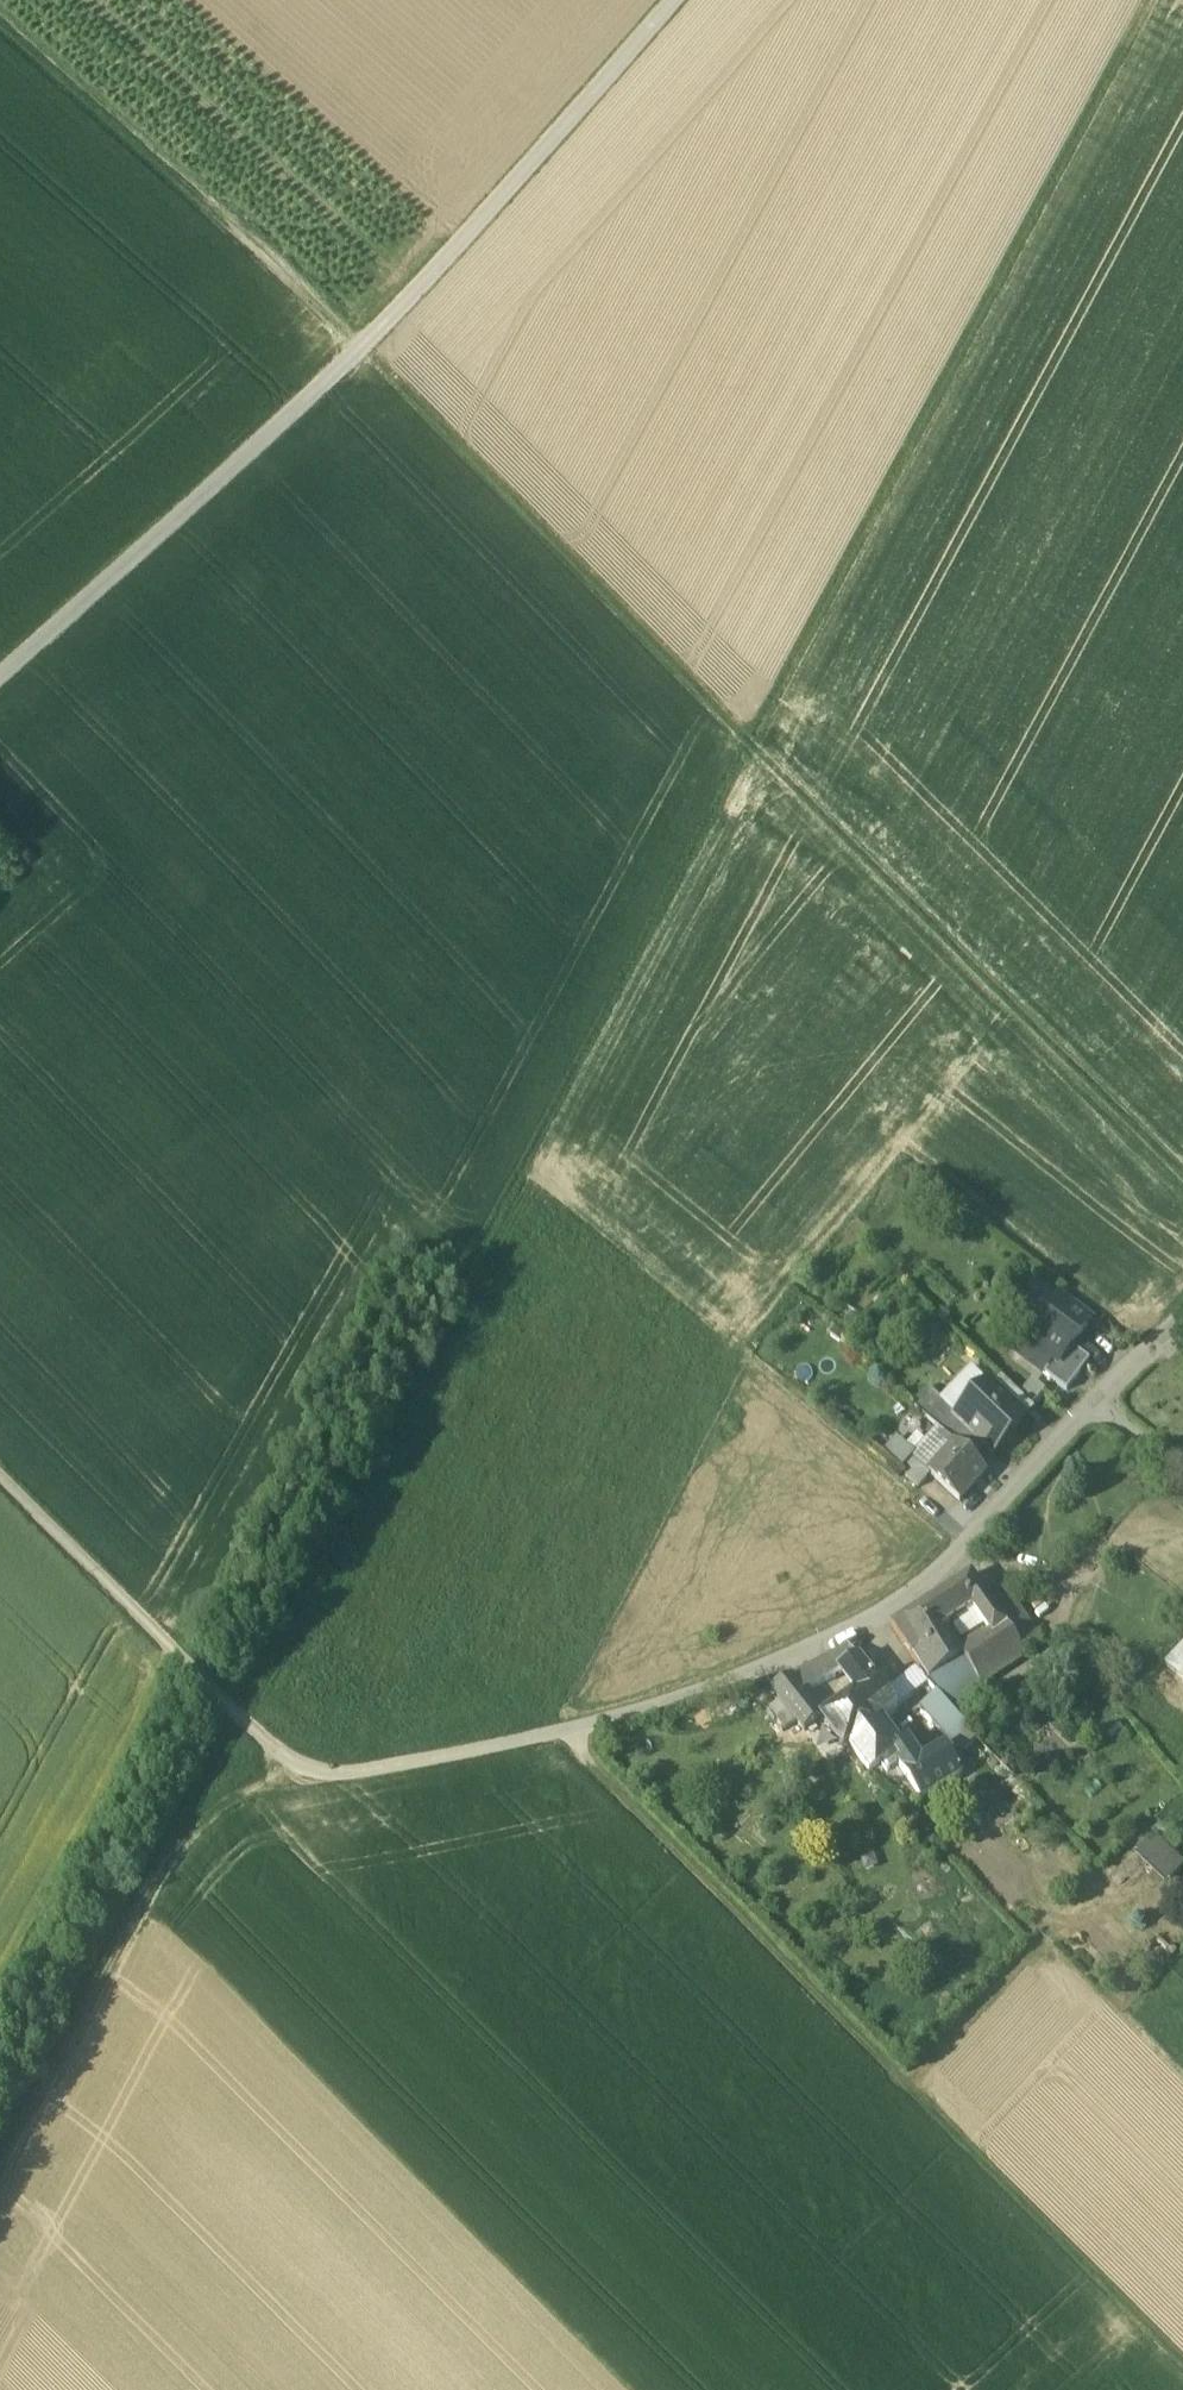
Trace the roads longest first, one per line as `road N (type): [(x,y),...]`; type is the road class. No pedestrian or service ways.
road 1 (track): [(1182,1160),(360,354),(0,27)]
road 2 (track): [(569,1734),(712,1889),(1182,2357)]
road 3 (residential): [(1100,1398),(931,1586),(865,1626),(753,1676),(578,1733)]
road 4 (track): [(224,1805),(189,1831),(152,1892),(0,2177)]

